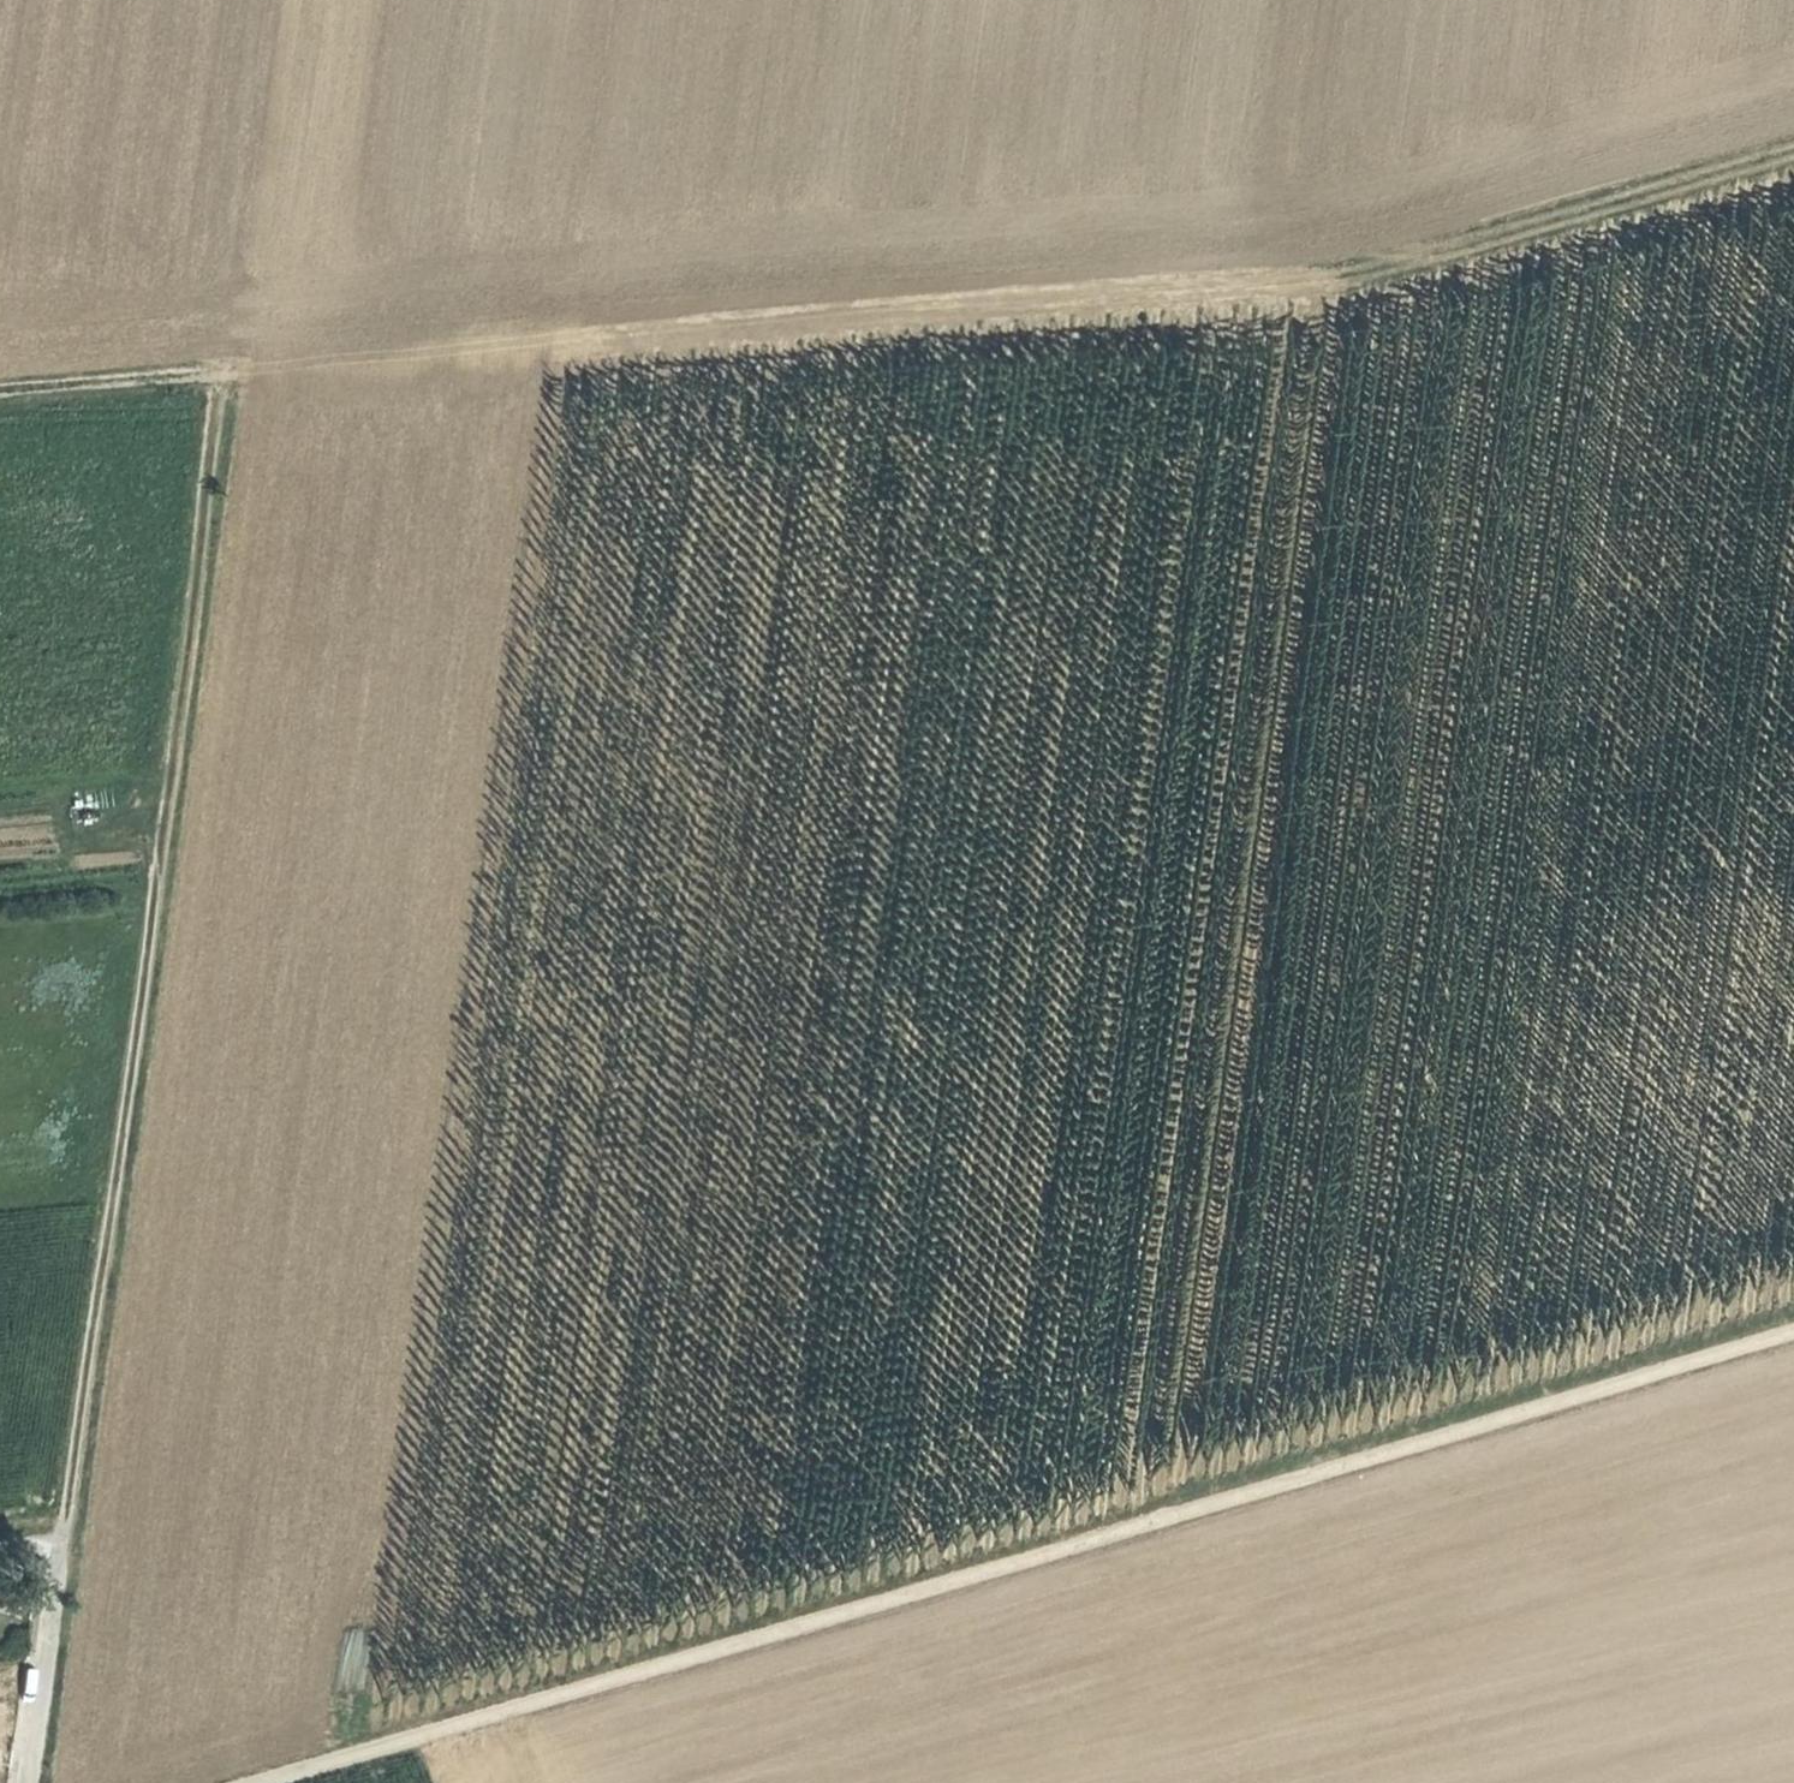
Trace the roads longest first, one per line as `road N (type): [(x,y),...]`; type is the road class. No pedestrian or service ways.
road 1 (track): [(1793,142),(1253,290),(0,397)]
road 2 (track): [(1793,1322),(252,1782)]
road 3 (track): [(59,1546),(281,0)]
road 4 (track): [(1253,290),(1292,0)]

